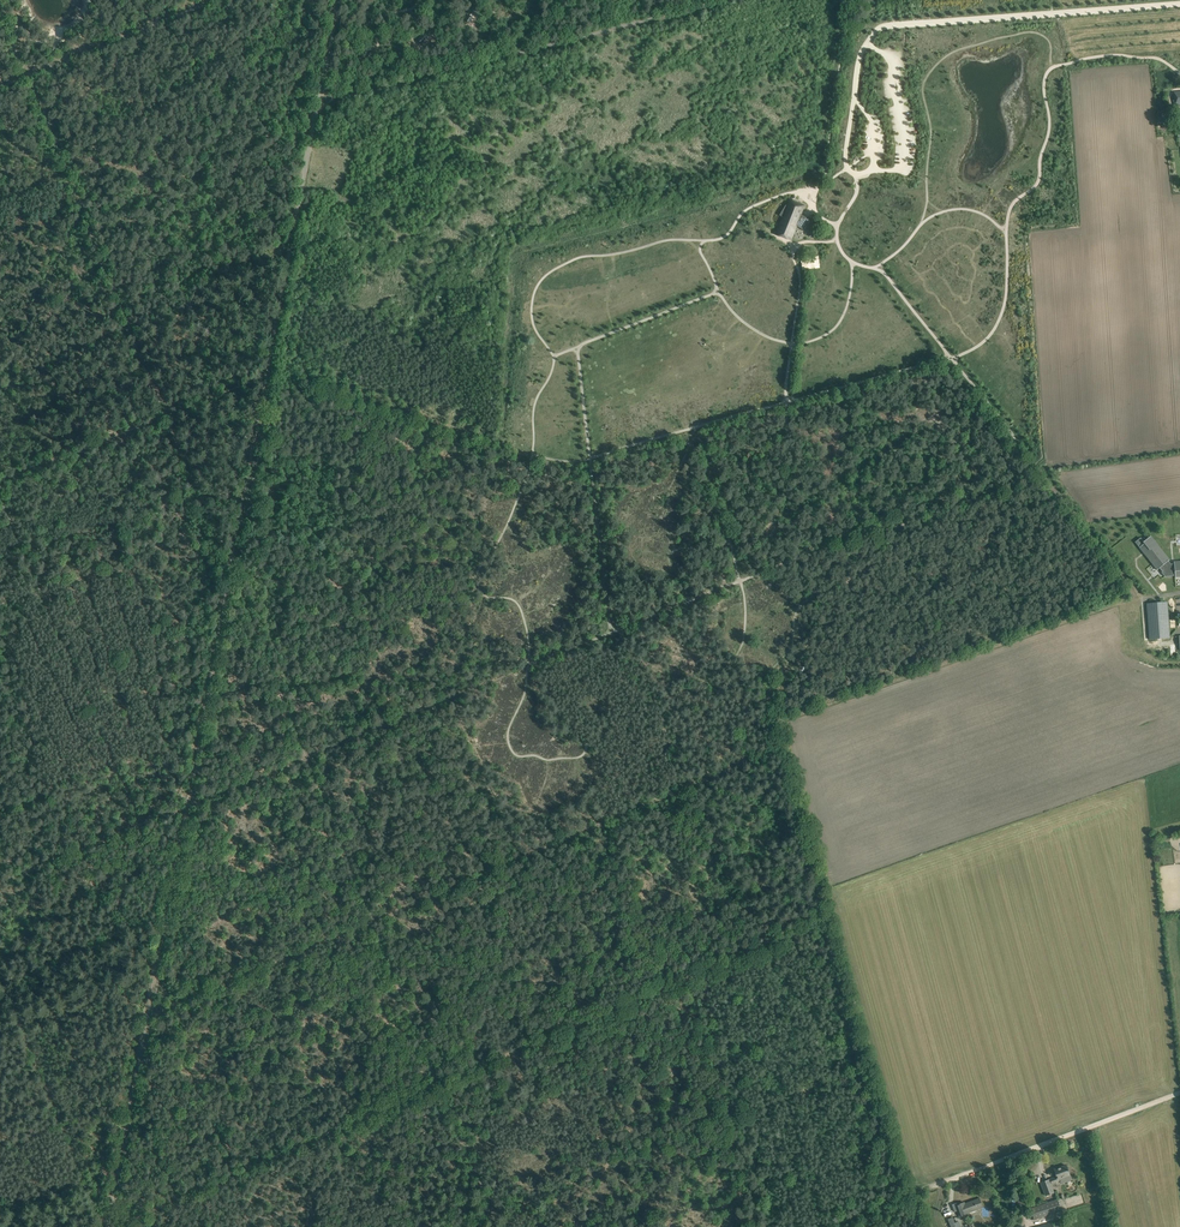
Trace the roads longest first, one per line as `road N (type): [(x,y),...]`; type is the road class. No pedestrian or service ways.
road 1 (track): [(185,808),(267,372)]
road 2 (track): [(317,104),(735,0)]
road 3 (track): [(106,1226),(185,808)]
road 4 (track): [(779,720),(1140,600)]
road 5 (unclassified): [(267,372),(338,0)]
road 6 (track): [(1179,1093),(914,1193)]

